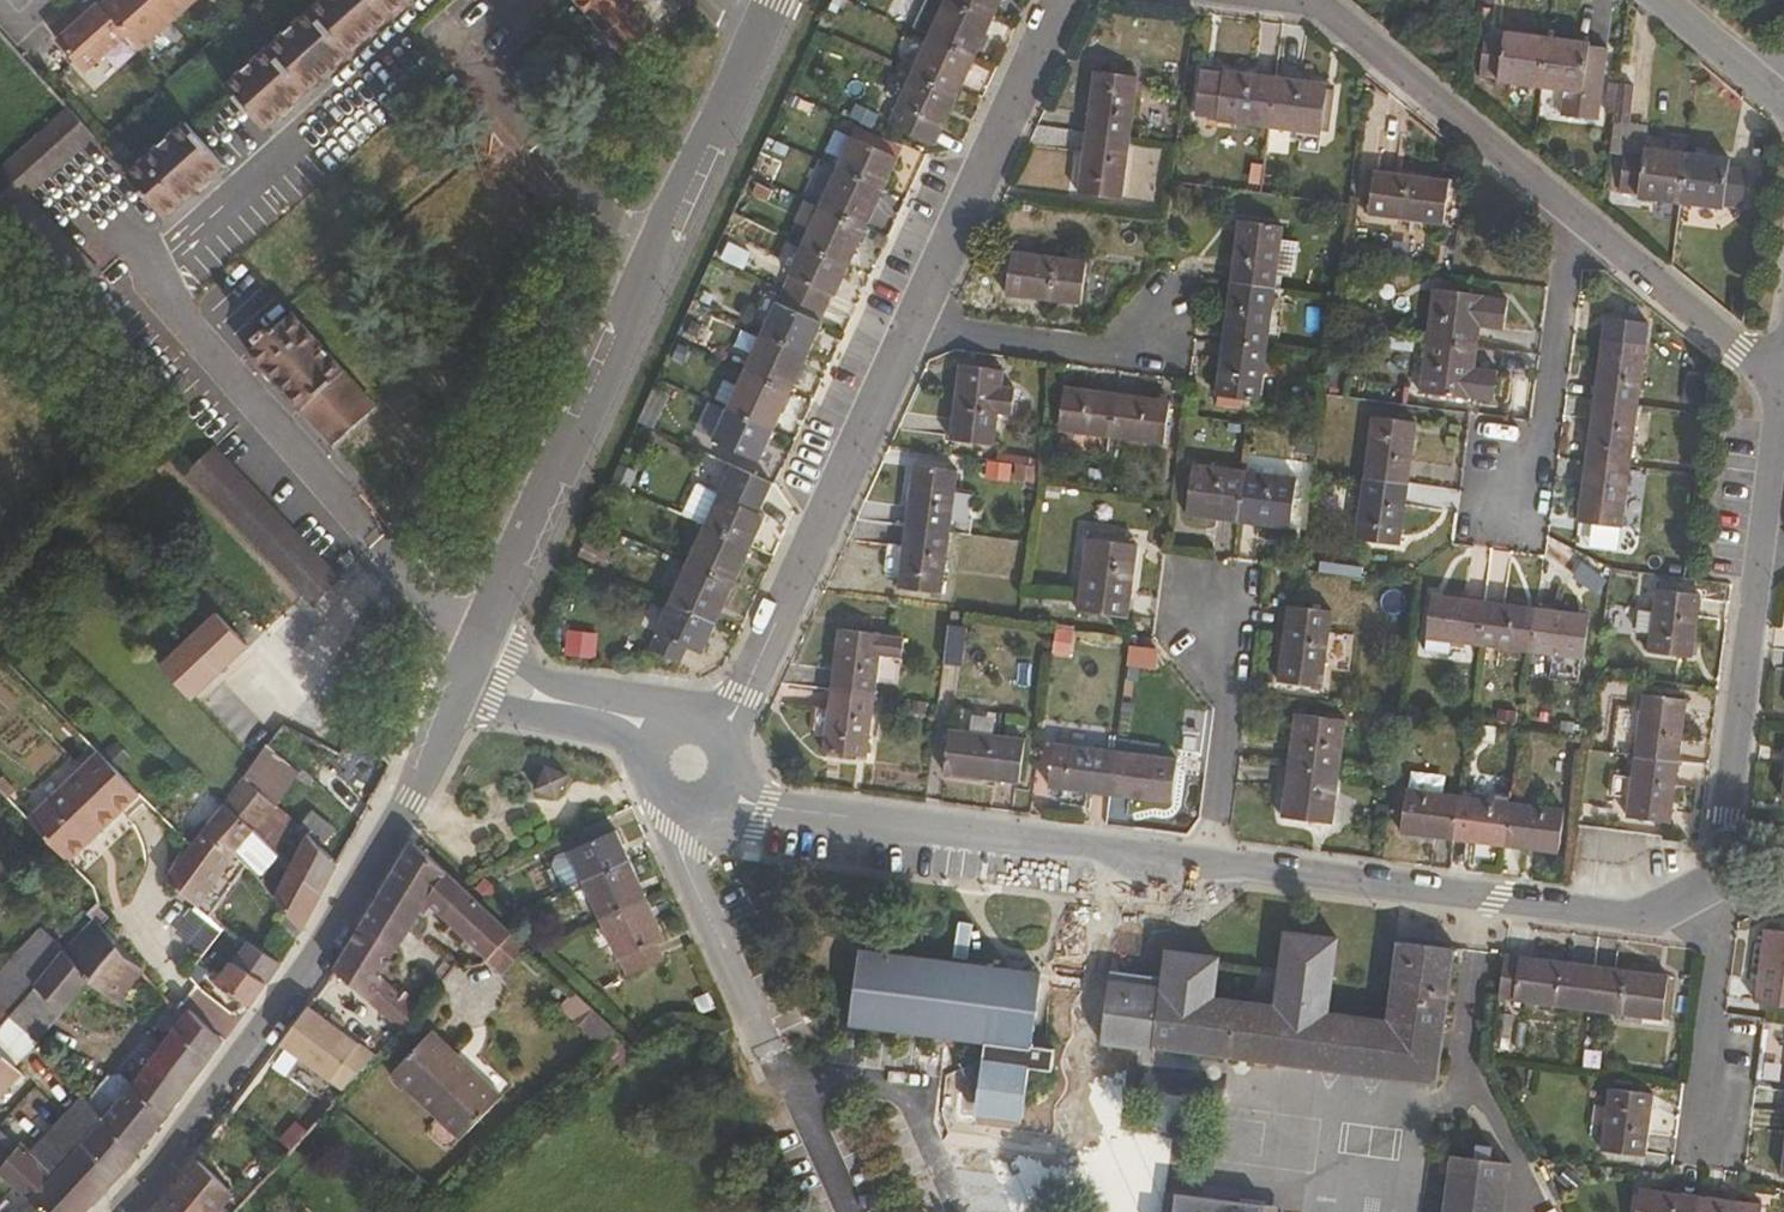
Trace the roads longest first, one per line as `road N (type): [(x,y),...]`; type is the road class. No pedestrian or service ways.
road 1 (residential): [(1779,373),(1722,860),(1697,897),(1658,915),(1622,918),(765,807),(719,790)]
road 2 (residential): [(1067,0),(743,694),(713,738)]
road 3 (unclassified): [(758,46),(471,664)]
road 4 (unclassified): [(471,664),(409,800),(348,906),(113,1211)]
road 5 (residential): [(1311,0),(1749,360),(1779,373)]
road 6 (residential): [(662,737),(471,664)]
road 7 (residential): [(1783,108),(1655,0)]
road 8 (residential): [(662,737),(648,766),(664,798),(691,806),(719,790)]

